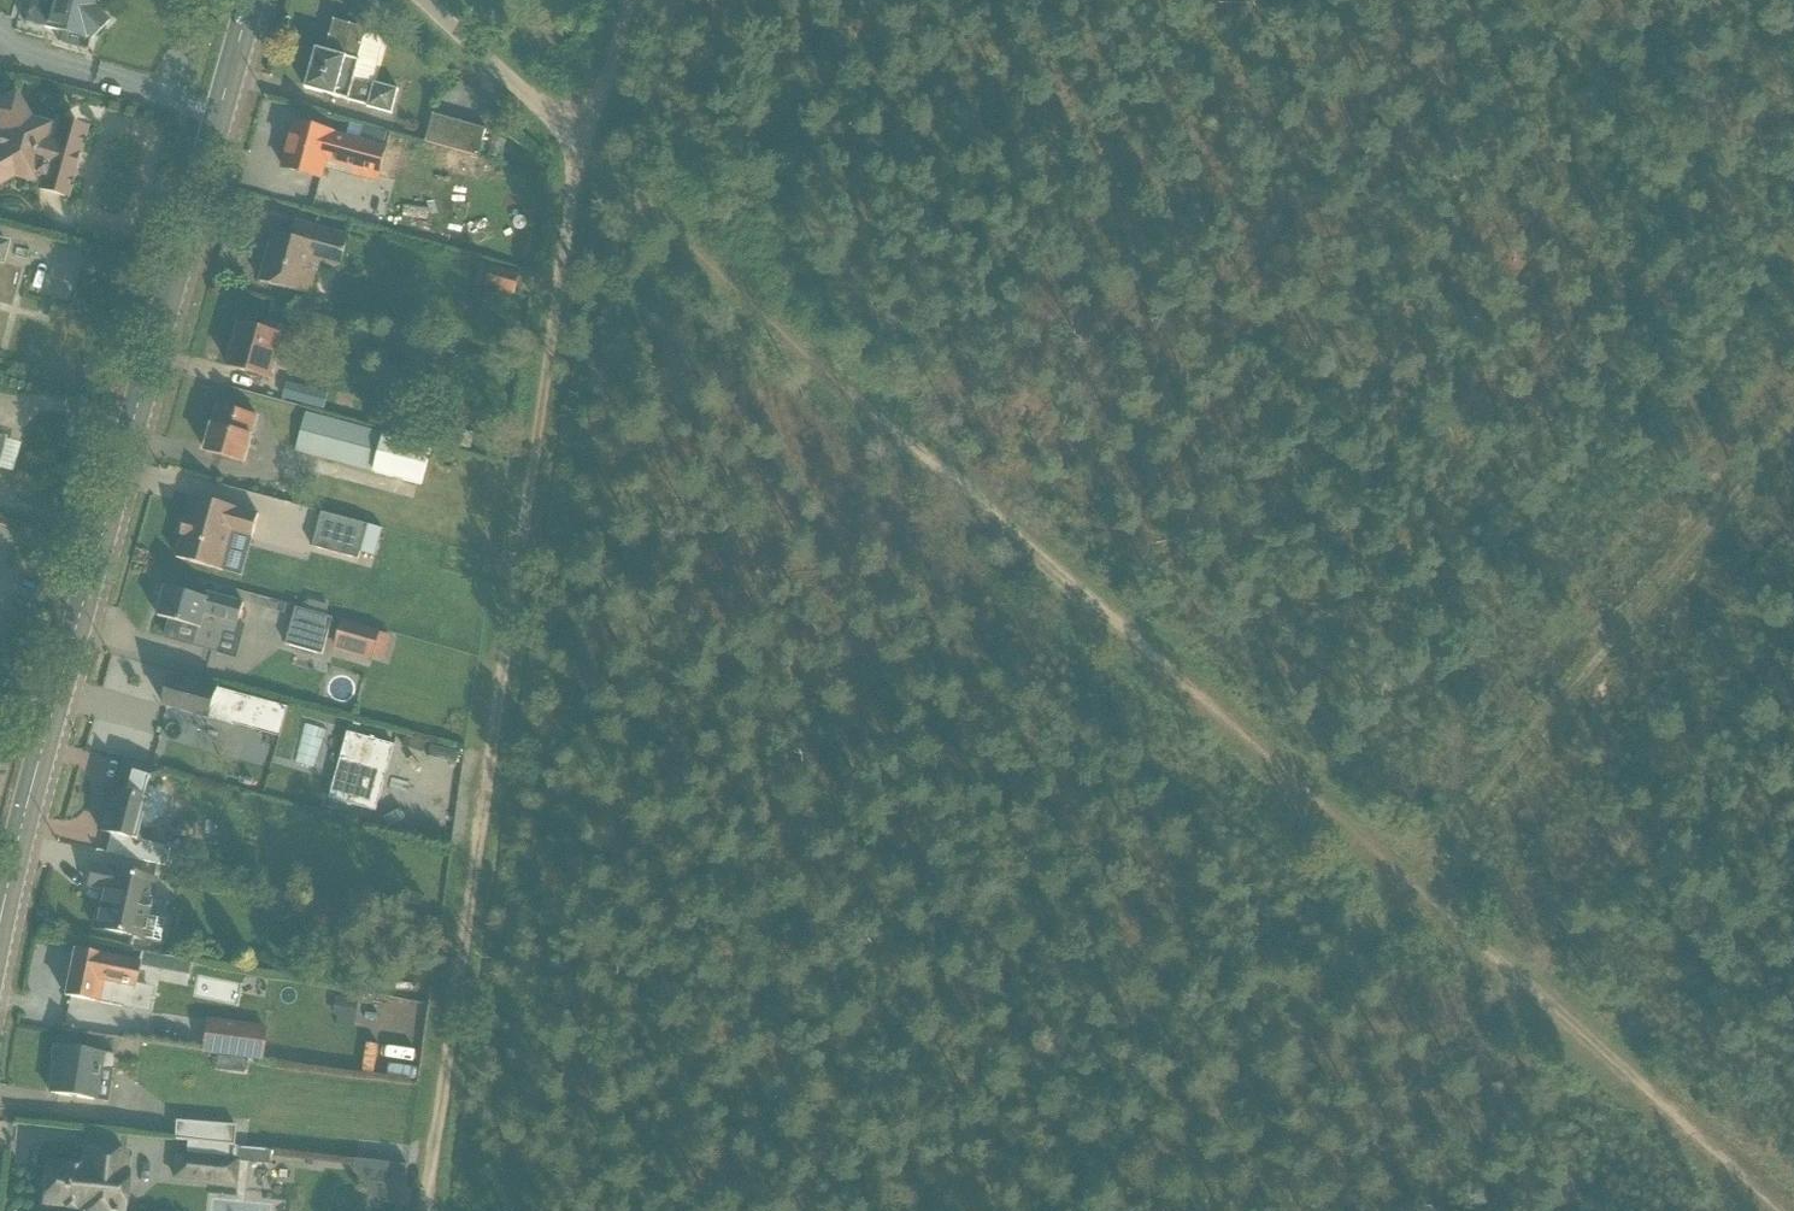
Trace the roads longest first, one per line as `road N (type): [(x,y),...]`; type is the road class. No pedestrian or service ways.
road 1 (track): [(575,147),(1783,1210)]
road 2 (track): [(575,147),(505,704),(427,1210)]
road 3 (track): [(1129,1210),(1793,428)]
road 4 (primary): [(0,918),(251,0)]
road 5 (track): [(1793,269),(1492,0)]
road 6 (track): [(889,0),(680,240)]
road 7 (unclassified): [(422,0),(575,147)]
road 8 (track): [(624,0),(575,147)]

